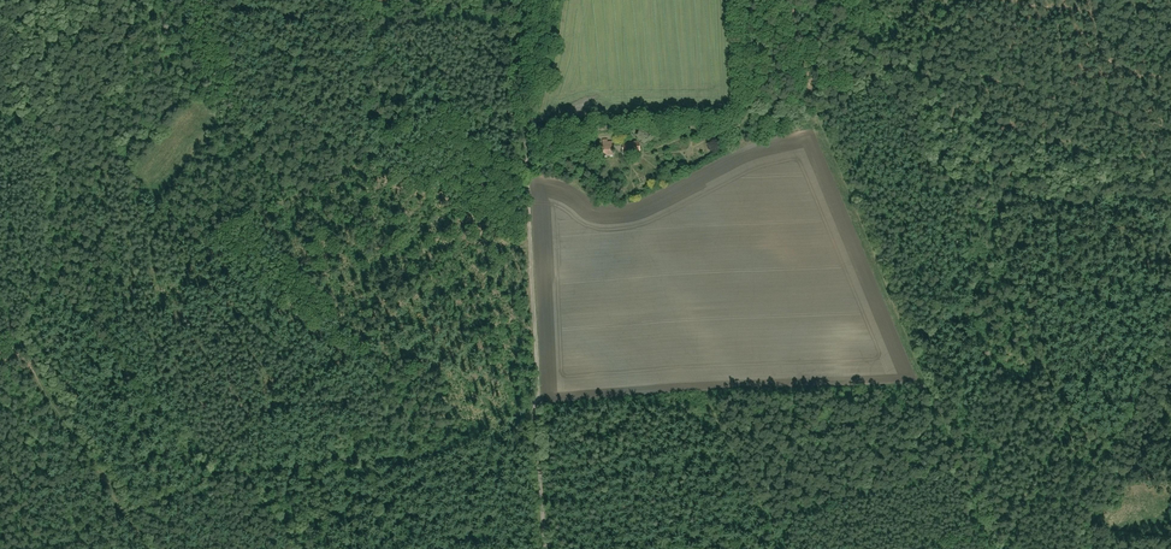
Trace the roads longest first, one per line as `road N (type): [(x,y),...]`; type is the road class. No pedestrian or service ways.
road 1 (track): [(515,0),(551,548)]
road 2 (track): [(132,517),(177,486),(308,445),(422,445),(495,429),(538,408)]
road 3 (track): [(0,314),(13,349),(30,361),(150,548)]

